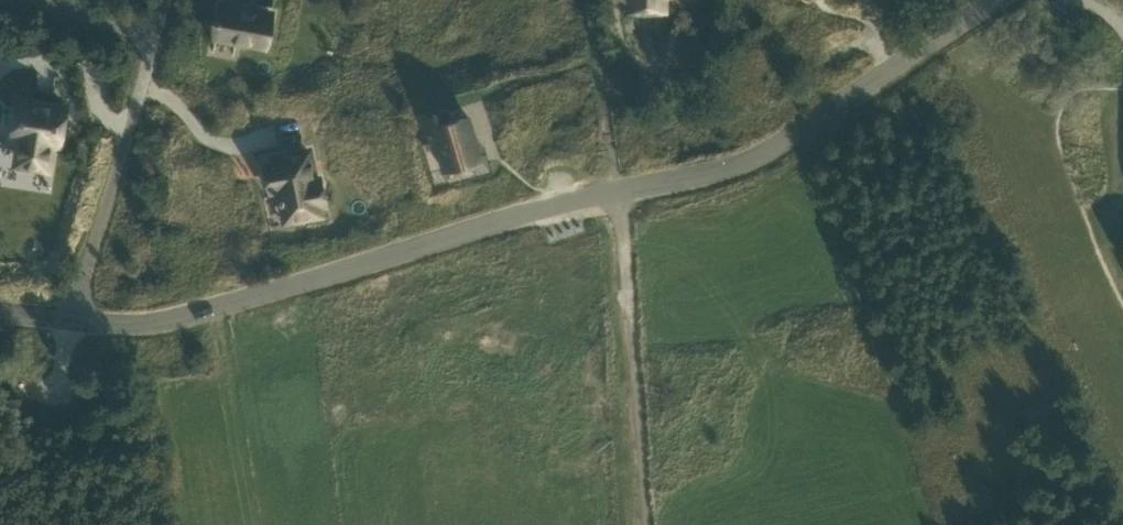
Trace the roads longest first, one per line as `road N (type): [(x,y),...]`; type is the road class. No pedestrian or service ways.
road 1 (tertiary): [(76,319),(140,323),(235,306),(565,199),(714,171),(1009,0)]
road 2 (residential): [(76,319),(146,46)]
road 3 (unclassified): [(146,46),(25,0)]

